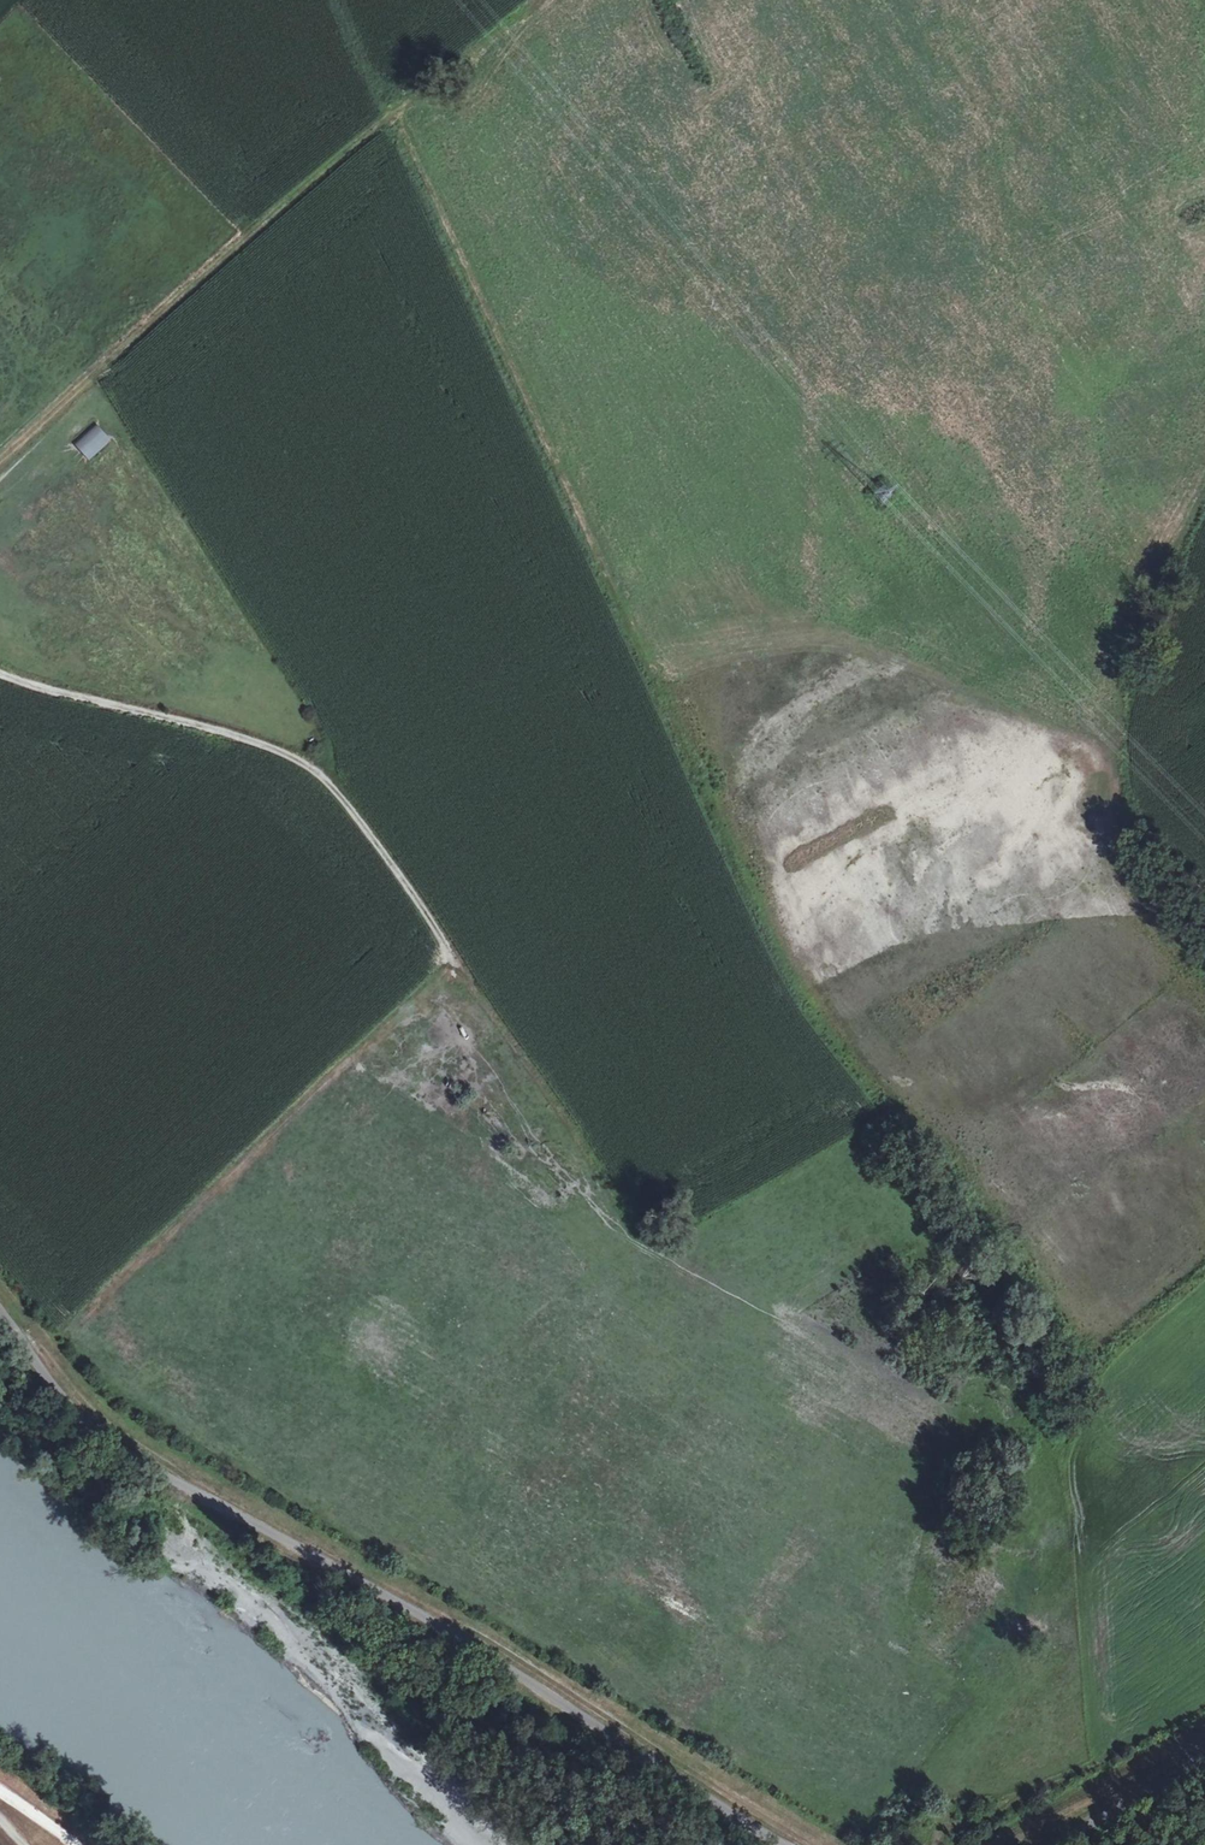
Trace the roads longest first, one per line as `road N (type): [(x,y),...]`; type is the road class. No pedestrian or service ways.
road 1 (unclassified): [(0,674),(288,760),(322,782),(444,949)]
road 2 (track): [(1204,592),(1169,680),(1148,706),(1141,775),(1157,824),(1204,878)]

